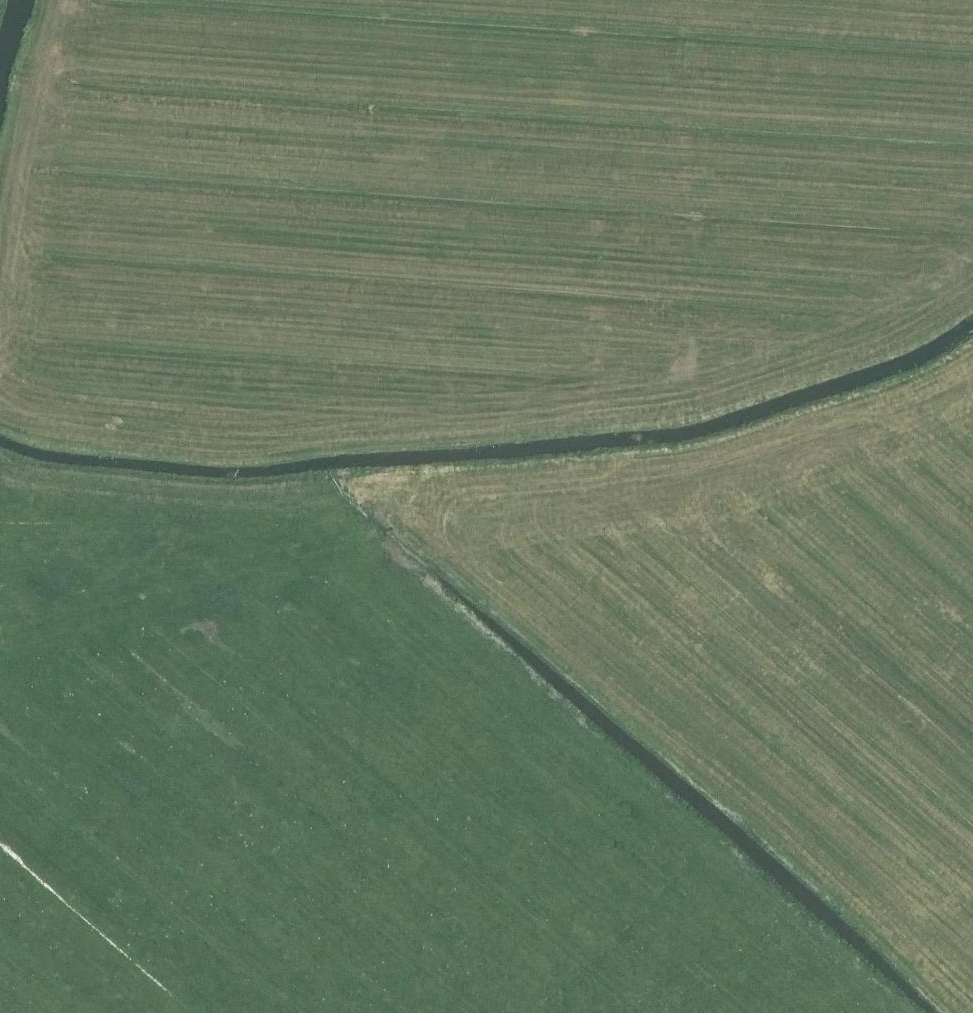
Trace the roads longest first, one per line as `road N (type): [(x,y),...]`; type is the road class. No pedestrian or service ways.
road 1 (track): [(972,361),(916,397),(684,462),(245,498),(0,471)]

